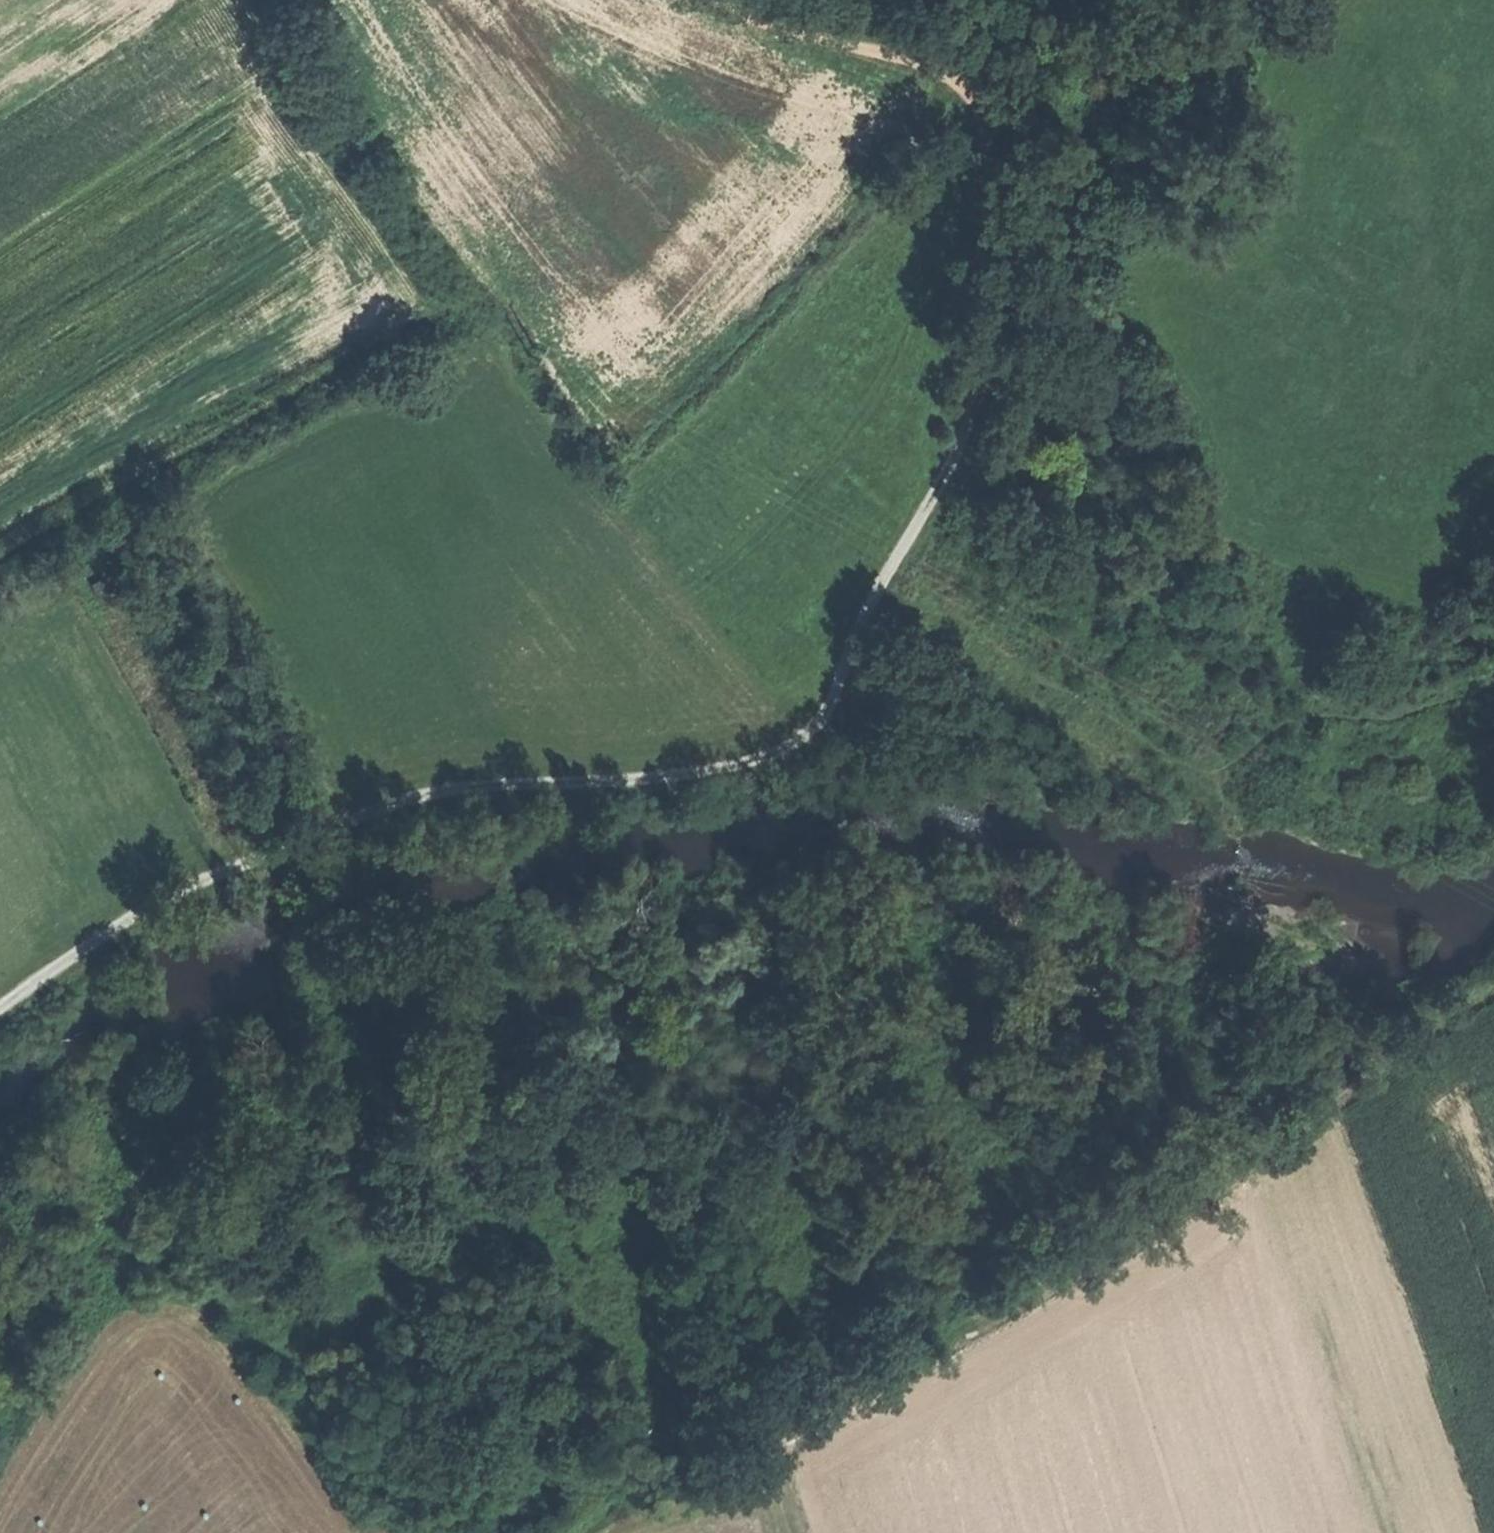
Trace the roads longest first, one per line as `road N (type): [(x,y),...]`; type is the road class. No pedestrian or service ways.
road 1 (track): [(713,0),(947,76),(981,123),(992,316),(982,397),(936,504),(862,628),(818,728),(767,757),(713,769),(643,780),(474,781),(373,806),(152,909),(0,1013)]
road 2 (track): [(605,1532),(1190,1213),(1493,990)]

